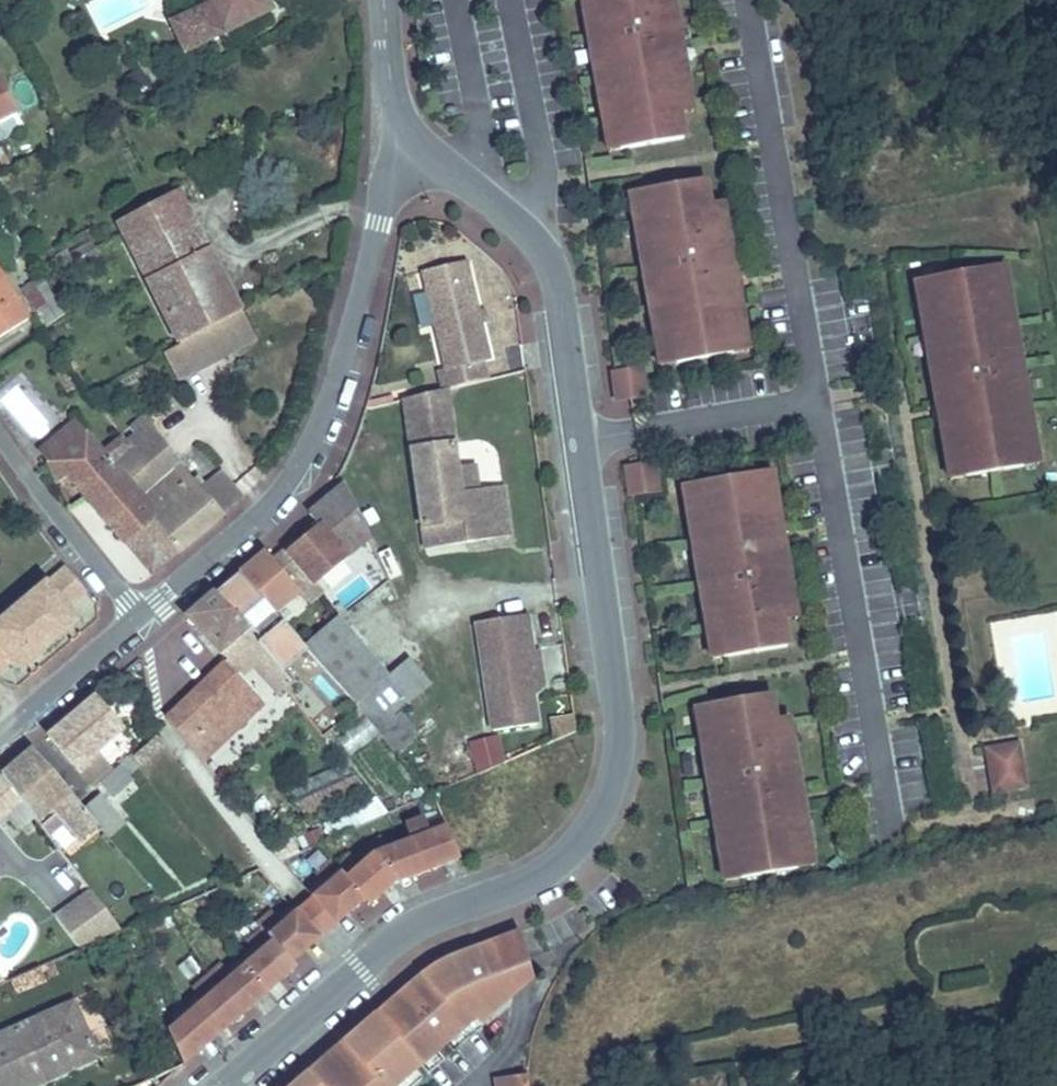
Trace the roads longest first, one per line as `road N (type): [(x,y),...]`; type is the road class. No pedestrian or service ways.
road 1 (tertiary): [(414,140),(522,227),(554,272),(619,744),(594,823),(568,854),(510,888),(432,918),(227,1085)]
road 2 (residential): [(414,140),(312,440),(247,525),(138,613)]
road 3 (residential): [(138,613),(0,439)]
road 4 (residential): [(138,613),(15,724)]
road 5 (tertiary): [(382,0),(393,93),(414,140)]

